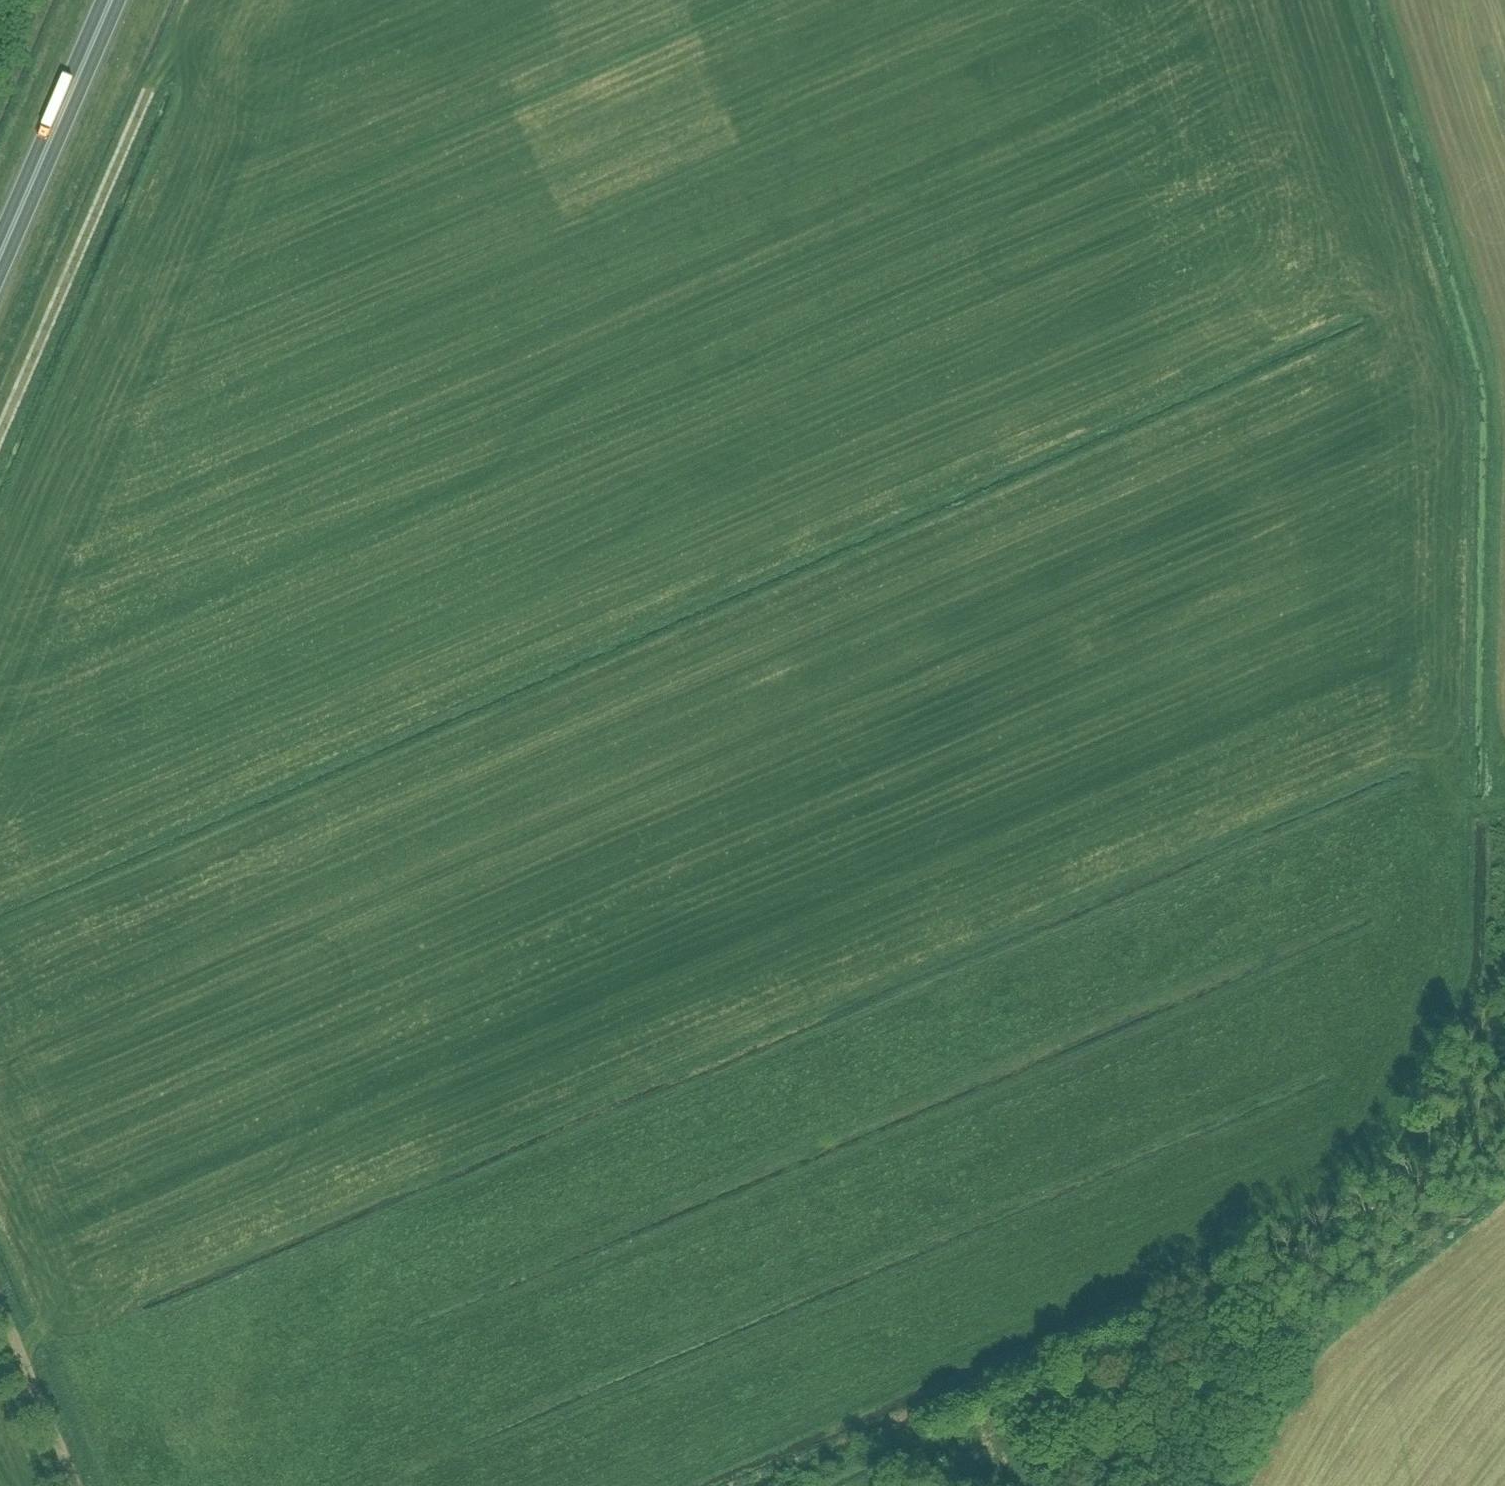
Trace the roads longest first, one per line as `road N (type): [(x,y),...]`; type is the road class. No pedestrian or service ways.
road 1 (trunk): [(0,253),(110,0)]

